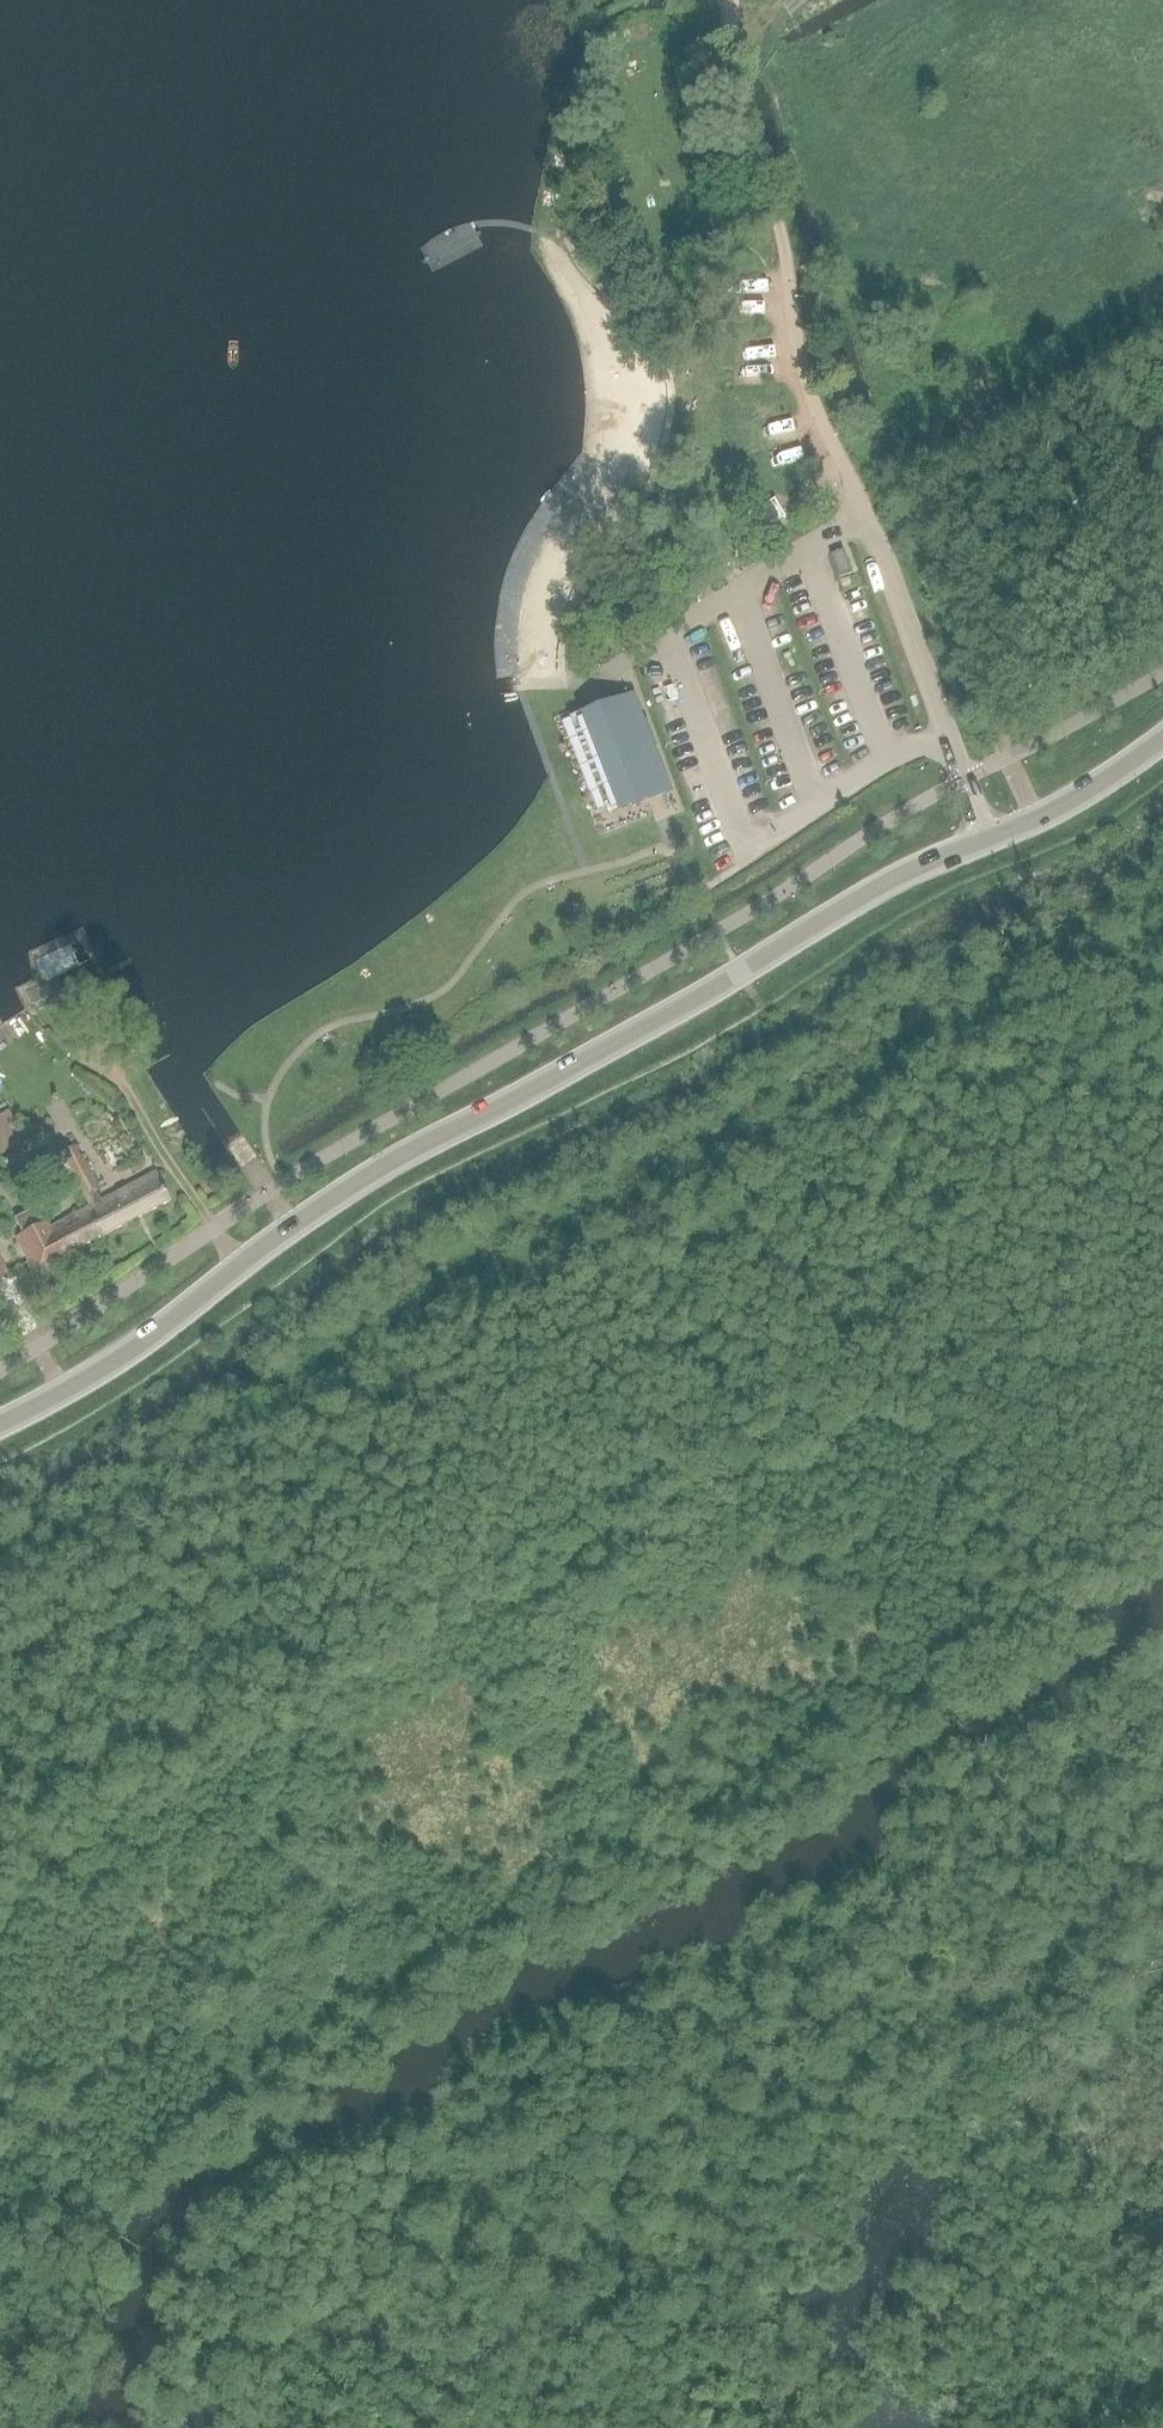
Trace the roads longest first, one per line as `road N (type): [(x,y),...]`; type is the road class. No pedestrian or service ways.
road 1 (secondary): [(0,1426),(112,1370),(269,1244),(811,928),(1084,797),(1162,742)]
road 2 (track): [(783,236),(729,72),(734,0)]

